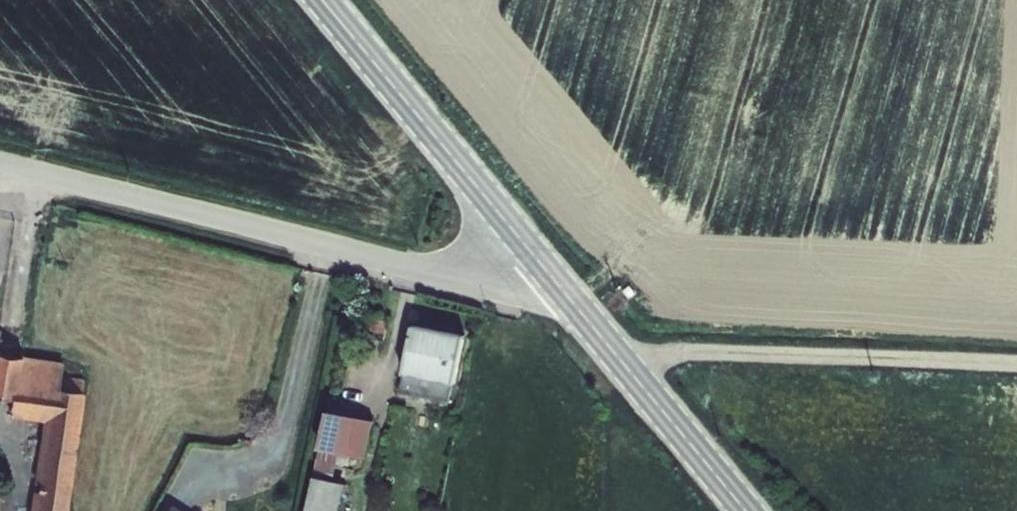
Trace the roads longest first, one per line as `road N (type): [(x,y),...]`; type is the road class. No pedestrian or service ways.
road 1 (unclassified): [(0,161),(419,268),(457,271),(531,251)]
road 2 (track): [(612,349),(1016,365)]
road 3 (secondary): [(531,251),(747,510)]
road 4 (secondary): [(323,0),(531,251)]

